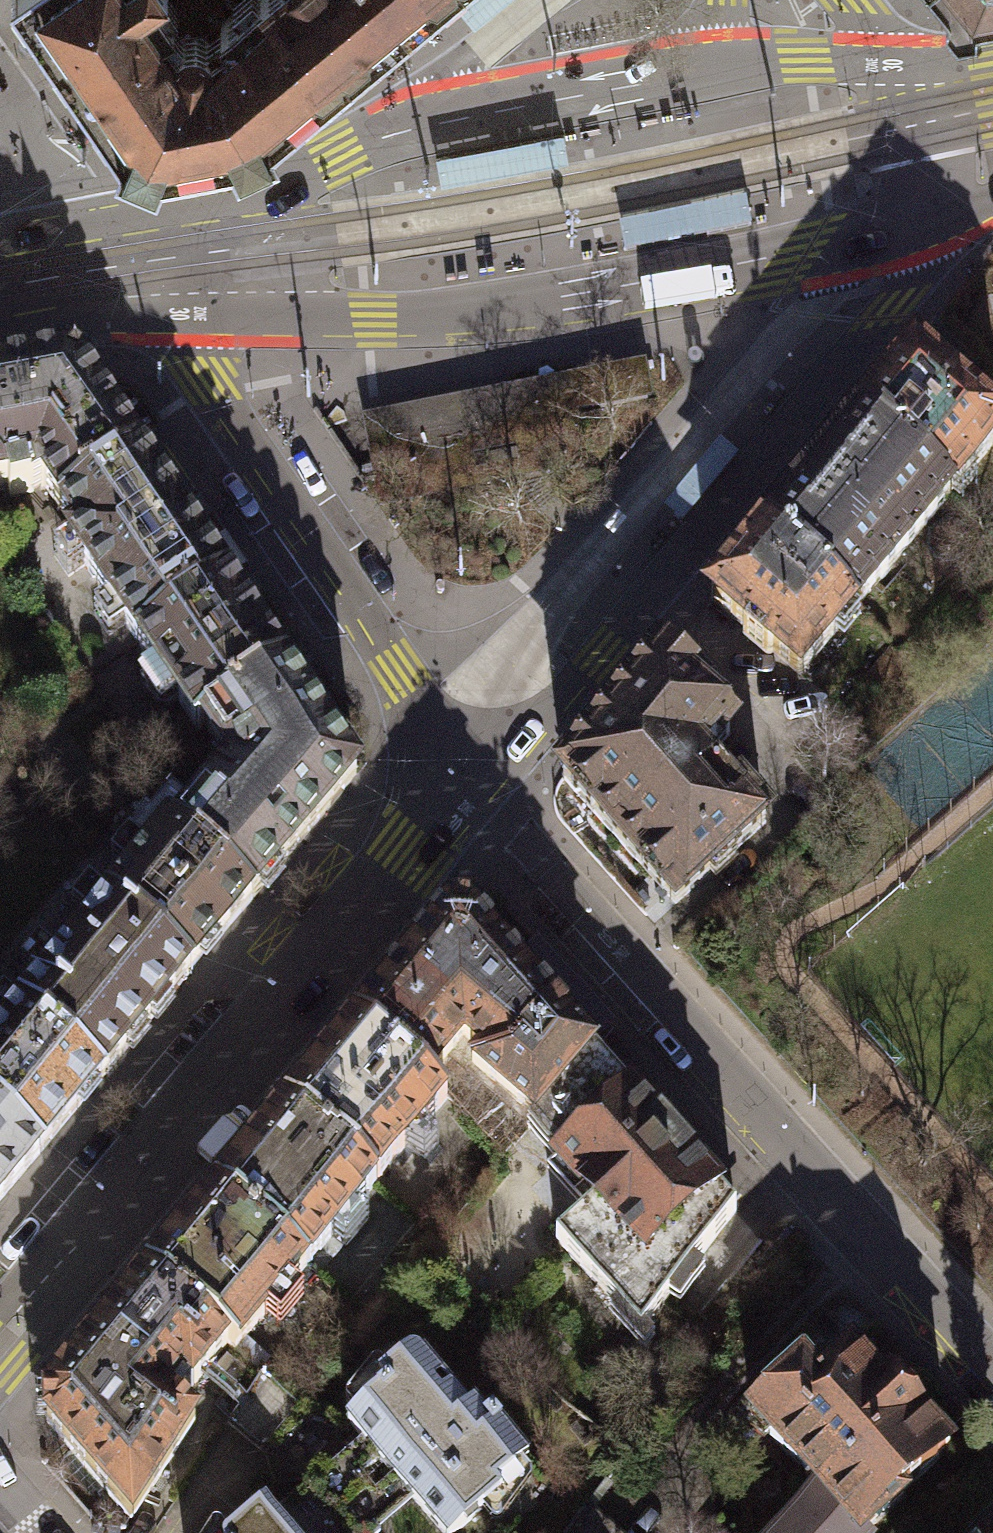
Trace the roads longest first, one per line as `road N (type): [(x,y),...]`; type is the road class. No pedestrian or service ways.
road 1 (residential): [(463,779),(992,1371)]
road 2 (secondary): [(186,257),(307,301),(421,311),(737,265),(915,224)]
road 3 (tertiary): [(463,779),(0,1344)]
road 4 (tertiary): [(463,779),(603,653),(878,317),(912,264),(915,224)]
road 5 (tertiary): [(186,257),(195,334),(213,385),(404,671),(463,779)]
road 6 (secondary): [(703,73),(386,139),(283,184),(186,257)]
road 7 (secondary): [(892,62),(806,60),(703,73)]
road 8 (residential): [(61,276),(43,198),(0,107)]
road 9 (secondary): [(915,224),(917,125),(892,62)]
road 10 (secondary): [(186,257),(61,276)]

